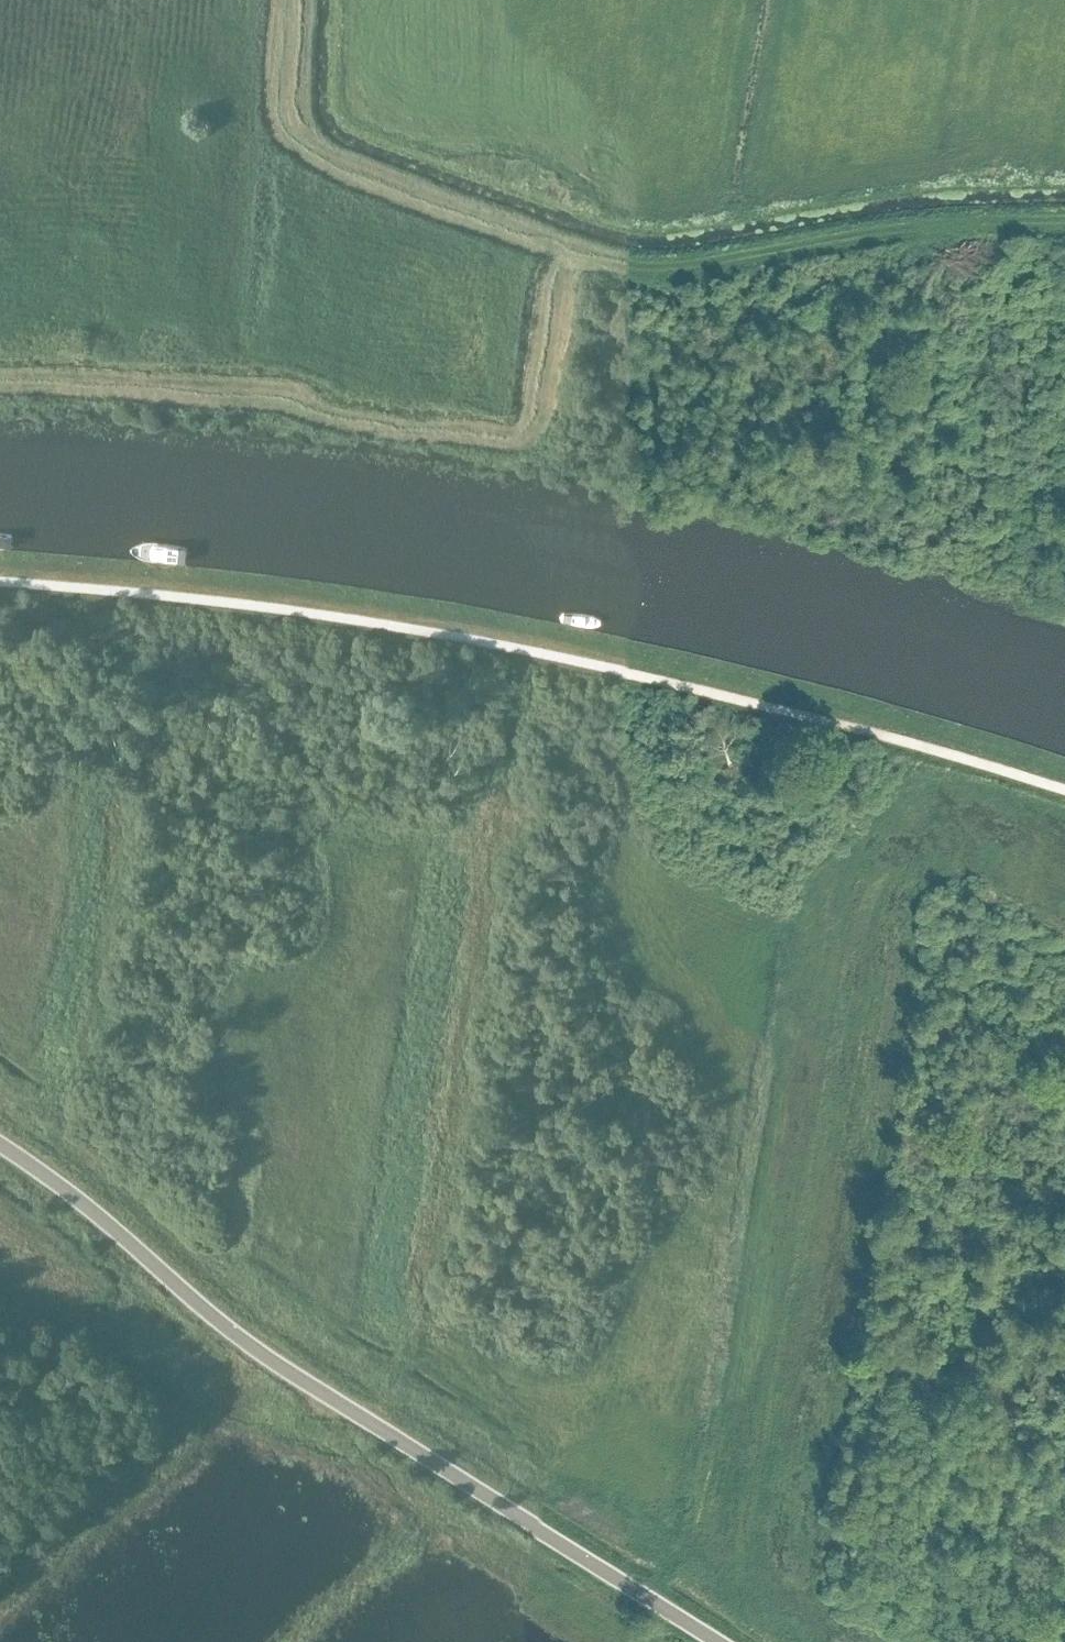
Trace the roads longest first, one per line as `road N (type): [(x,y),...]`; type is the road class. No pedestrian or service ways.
road 1 (unclassified): [(710,1641),(277,1369),(0,1150)]

